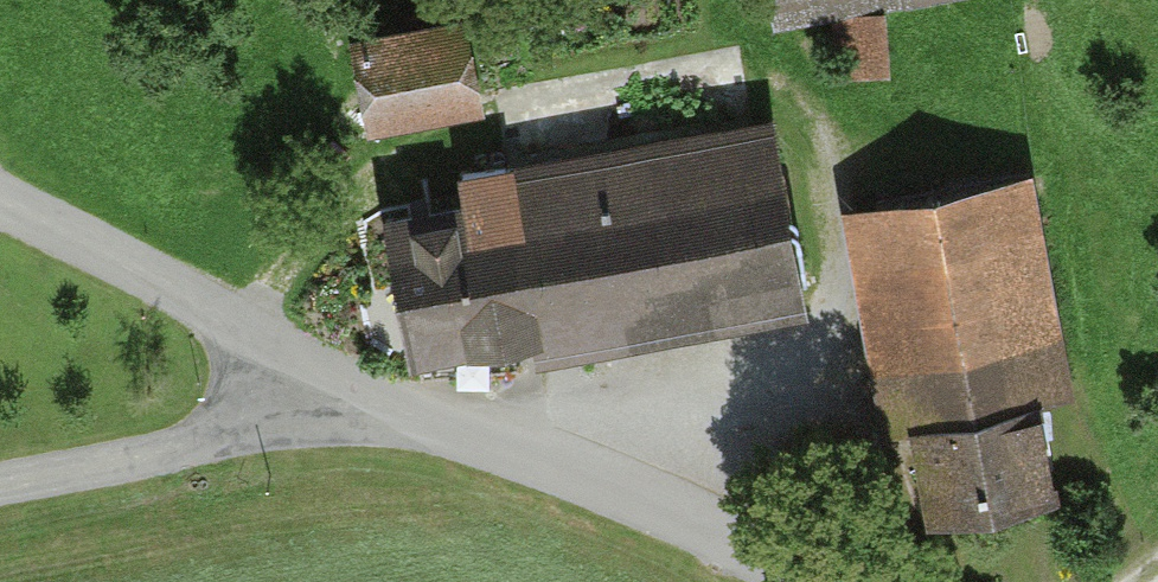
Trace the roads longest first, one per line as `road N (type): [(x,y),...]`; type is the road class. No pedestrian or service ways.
road 1 (track): [(241,321),(354,185),(457,139),(672,88),(775,96),(821,139),(834,247),(829,354),(683,519)]
road 2 (unclassified): [(791,581),(683,519),(321,361)]
road 3 (unclassified): [(0,484),(207,442),(294,412),(321,361)]
road 4 (unclassified): [(321,361),(0,201)]

